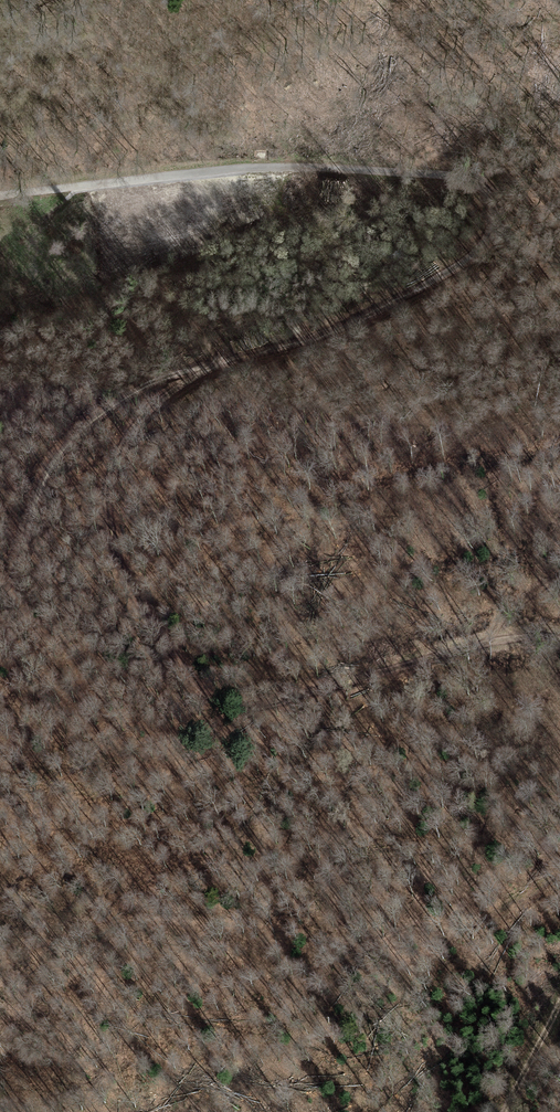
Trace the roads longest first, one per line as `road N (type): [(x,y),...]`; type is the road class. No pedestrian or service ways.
road 1 (track): [(559,642),(496,641),(270,707),(236,711),(209,696),(129,589),(111,522),(124,442),(159,400),(210,367)]
road 2 (track): [(0,588),(26,559),(44,478),(79,432),(135,387),(390,302),(487,250)]
road 3 (track): [(0,194),(238,168),(446,174),(480,185),(494,221),(487,250)]
road 4 (track): [(502,1111),(559,995)]

